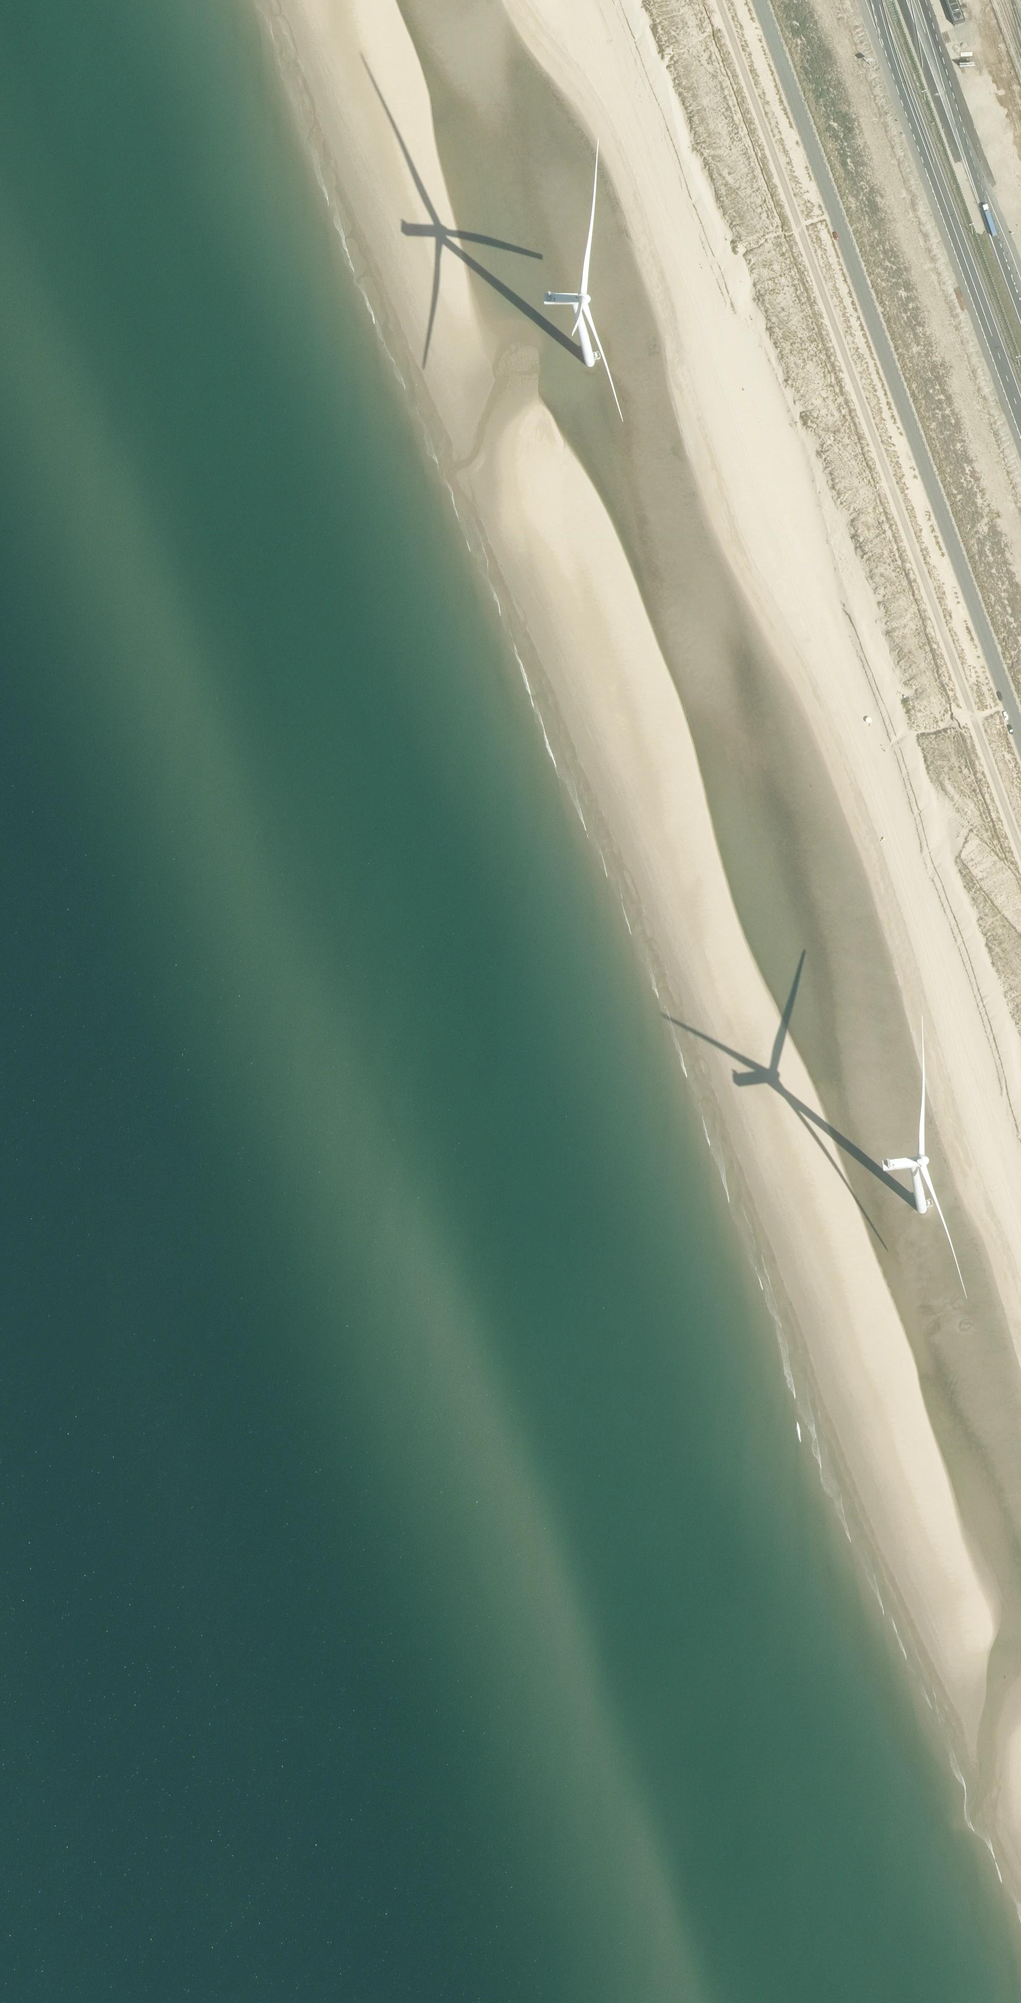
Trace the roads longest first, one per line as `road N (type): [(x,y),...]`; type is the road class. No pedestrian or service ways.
road 1 (unclassified): [(759,0),(1020,740)]
road 2 (trunk): [(868,0),(1020,421)]
road 3 (secondary): [(1020,314),(912,0)]

